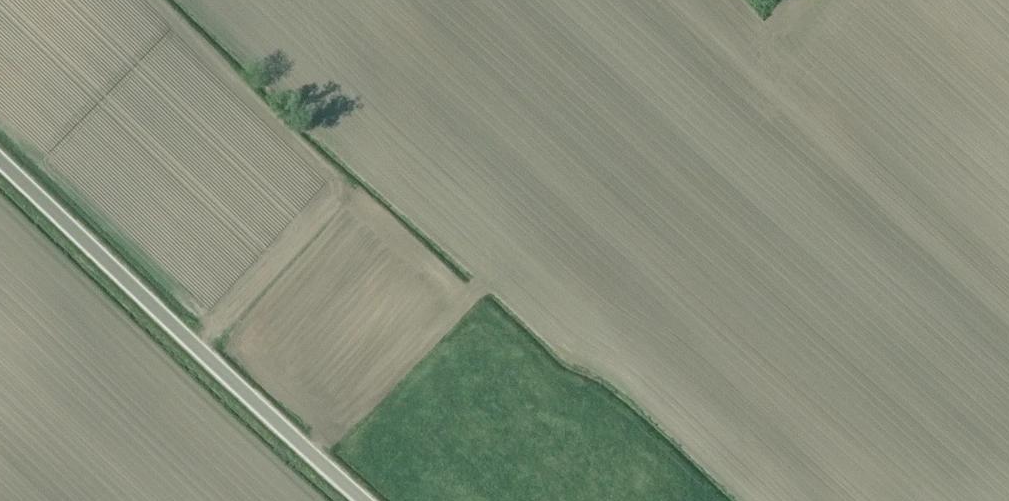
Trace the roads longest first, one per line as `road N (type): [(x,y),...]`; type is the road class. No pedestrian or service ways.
road 1 (unclassified): [(363,500),(0,161)]

